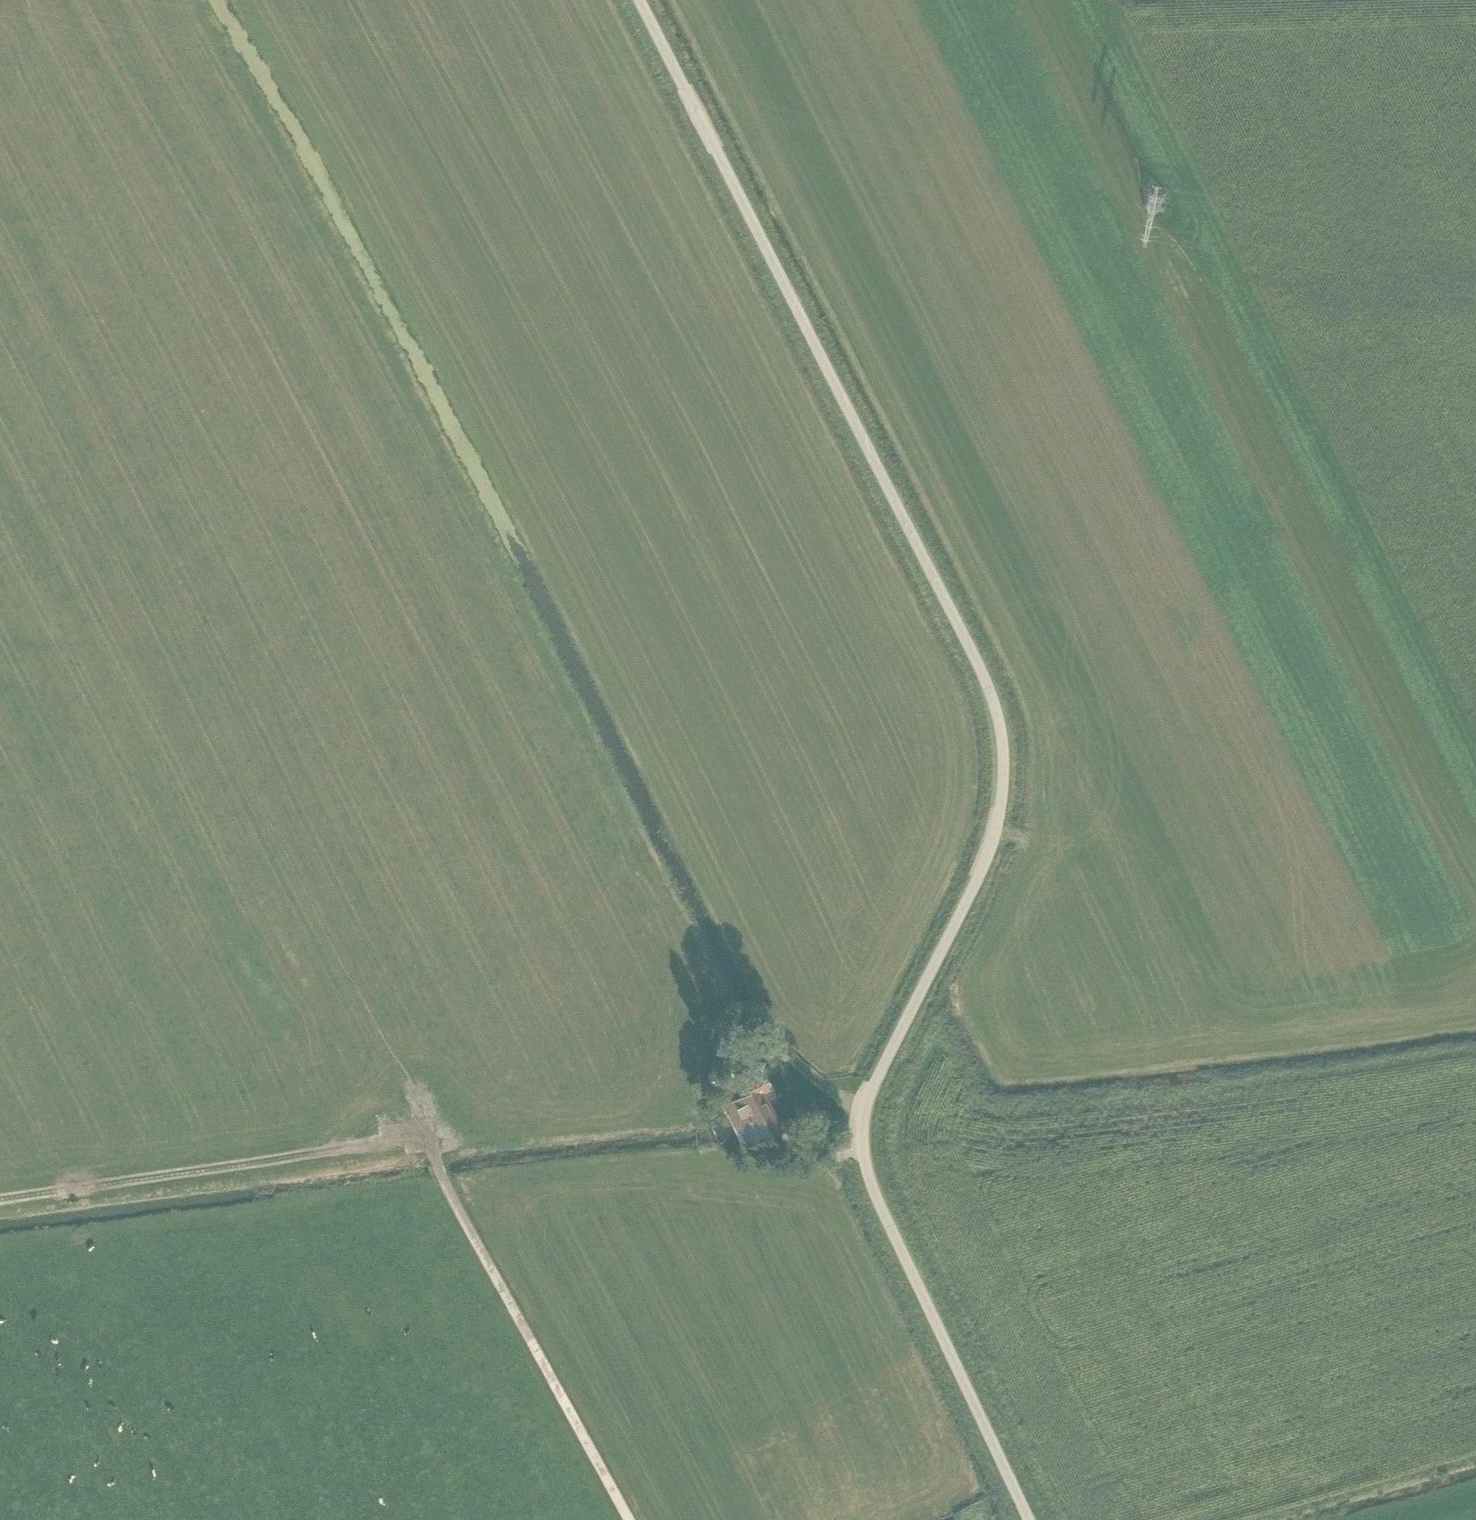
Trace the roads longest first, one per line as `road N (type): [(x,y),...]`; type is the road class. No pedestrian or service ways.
road 1 (unclassified): [(639,0),(996,709),(1004,760),(996,839),(869,1097),(860,1135),(881,1208),(1028,1519)]
road 2 (track): [(630,1519),(442,1177),(429,1135),(0,1196)]

